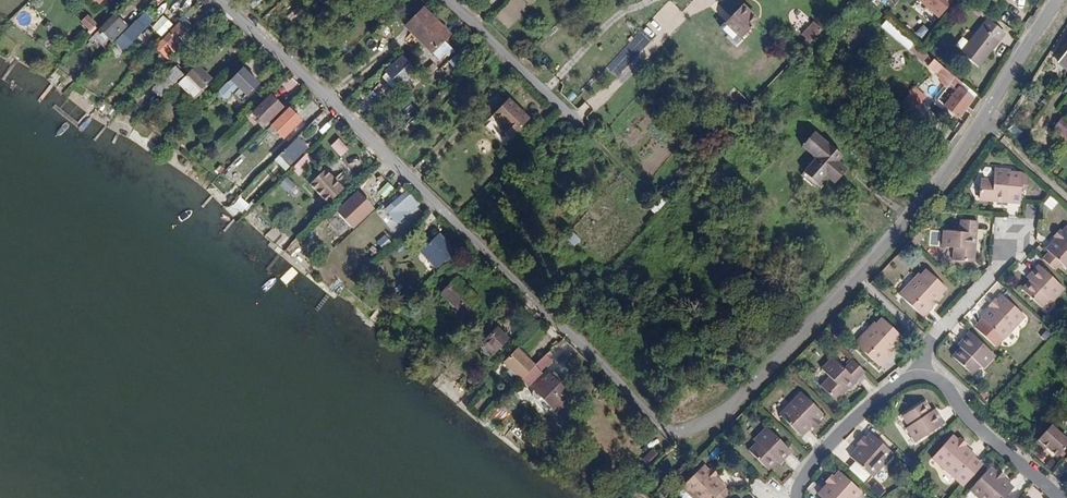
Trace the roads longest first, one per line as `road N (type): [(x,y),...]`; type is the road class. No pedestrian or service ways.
road 1 (residential): [(1058,0),(987,115),(906,222),(736,403),(678,433),(224,0)]
road 2 (residential): [(924,375),(942,382),(984,432),(1062,497)]
road 3 (residential): [(792,497),(807,466),(844,427),(895,385),(924,375)]
road 4 (residential): [(446,0),(581,125)]
road 5 (residential): [(924,375),(929,345),(1012,250),(1013,237)]

